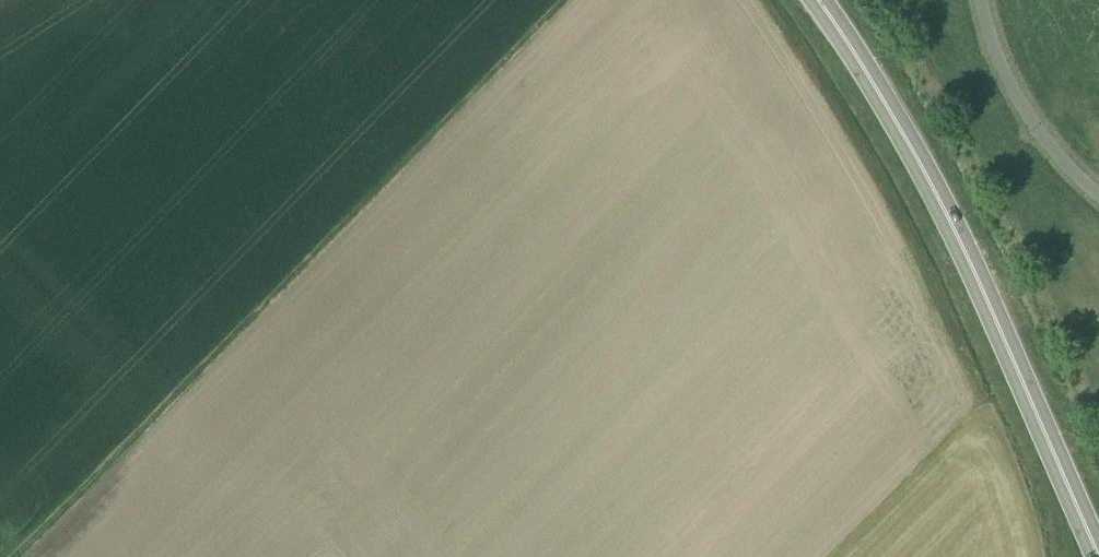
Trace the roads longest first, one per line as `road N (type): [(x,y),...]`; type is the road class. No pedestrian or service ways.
road 1 (tertiary): [(1098,553),(931,181),(816,0)]

